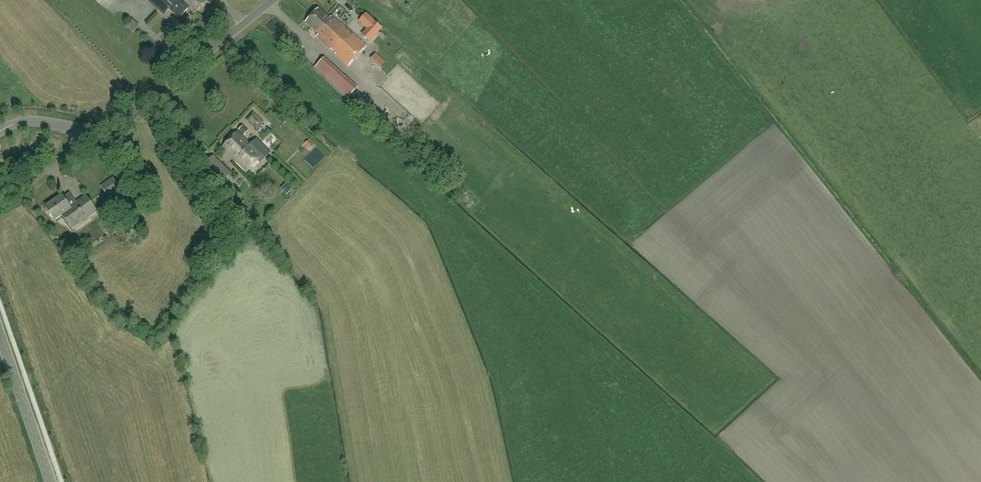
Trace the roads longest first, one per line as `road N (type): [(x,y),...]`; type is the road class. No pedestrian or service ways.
road 1 (unclassified): [(0,132),(35,121),(105,127),(275,0)]
road 2 (tertiary): [(52,481),(0,335)]

